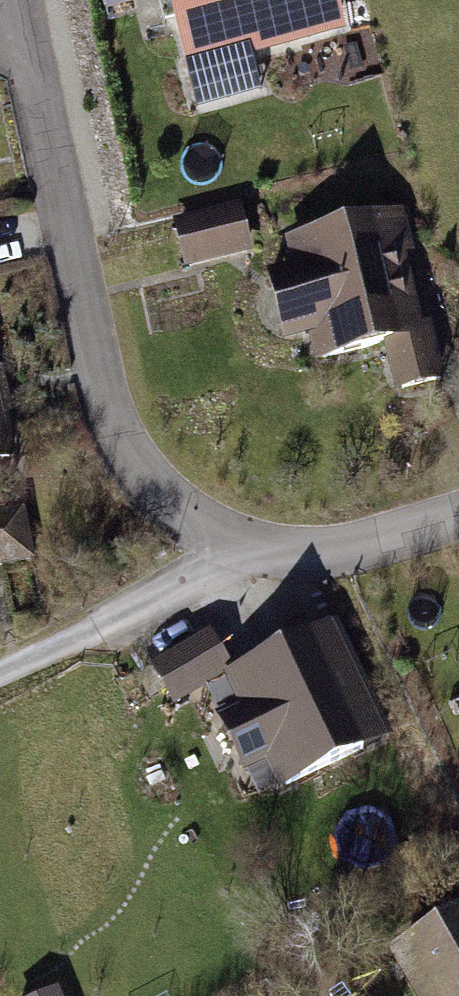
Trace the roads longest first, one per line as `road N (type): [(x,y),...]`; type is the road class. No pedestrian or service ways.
road 1 (residential): [(251,547),(197,520),(161,489),(112,410),(24,0)]
road 2 (residential): [(0,667),(251,547)]
road 3 (residential): [(458,517),(346,550),(251,547)]

